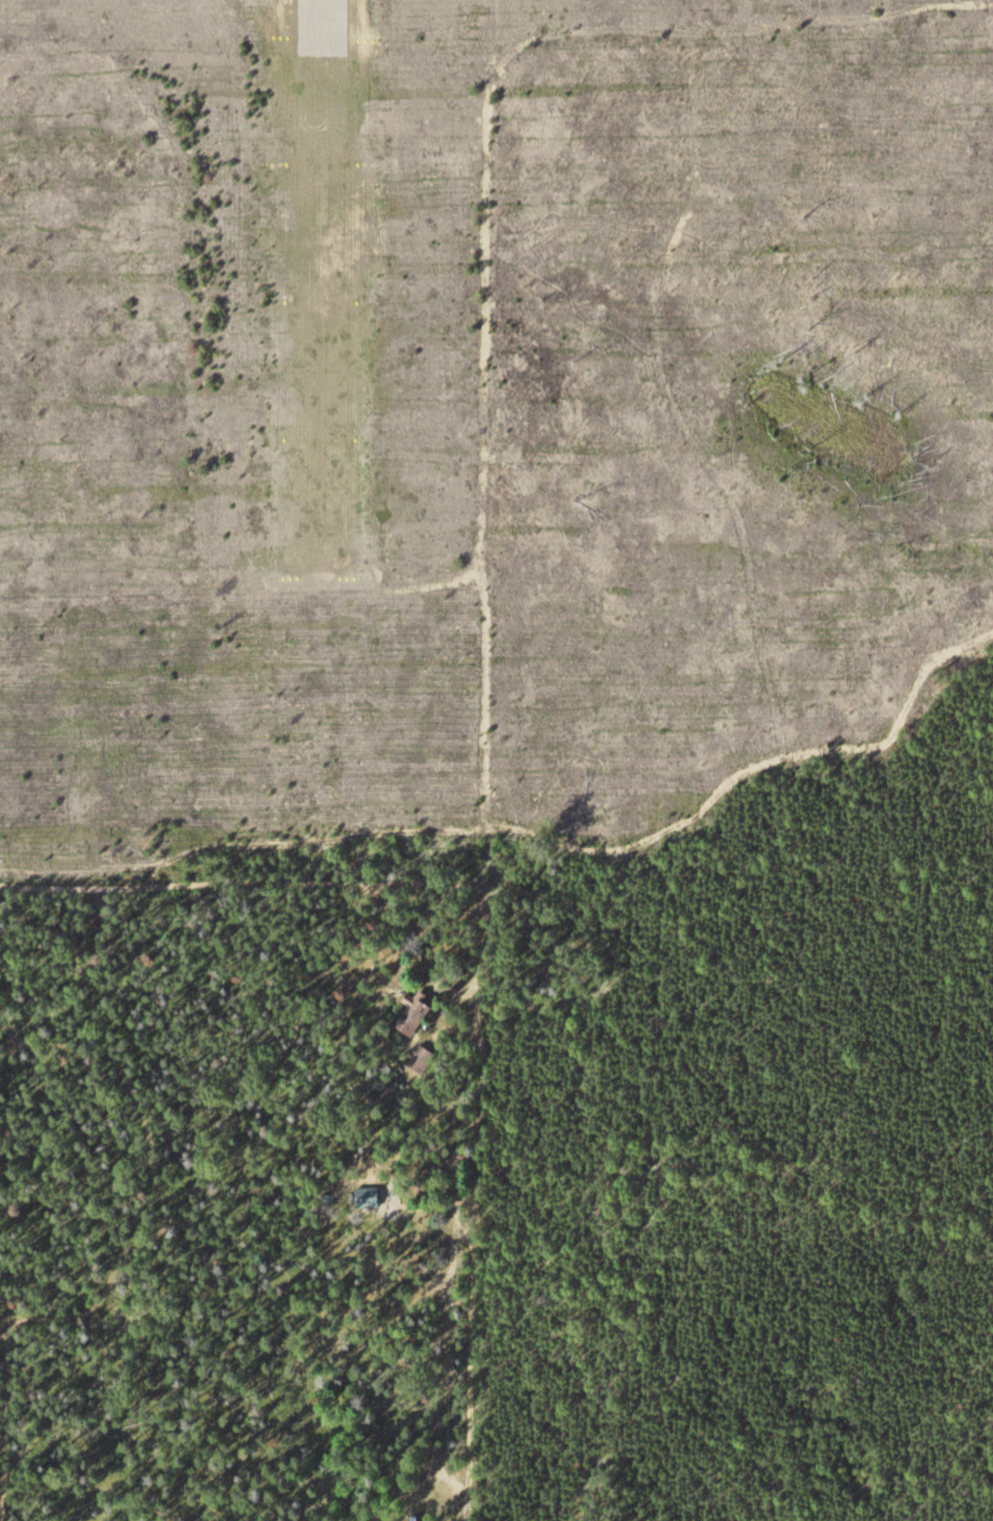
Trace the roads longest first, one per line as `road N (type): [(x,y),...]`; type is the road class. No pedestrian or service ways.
road 1 (track): [(0,893),(140,890),(183,856),(483,829),(683,847),(992,628)]
road 2 (track): [(490,83),(515,48),(537,37),(726,32),(992,4)]

